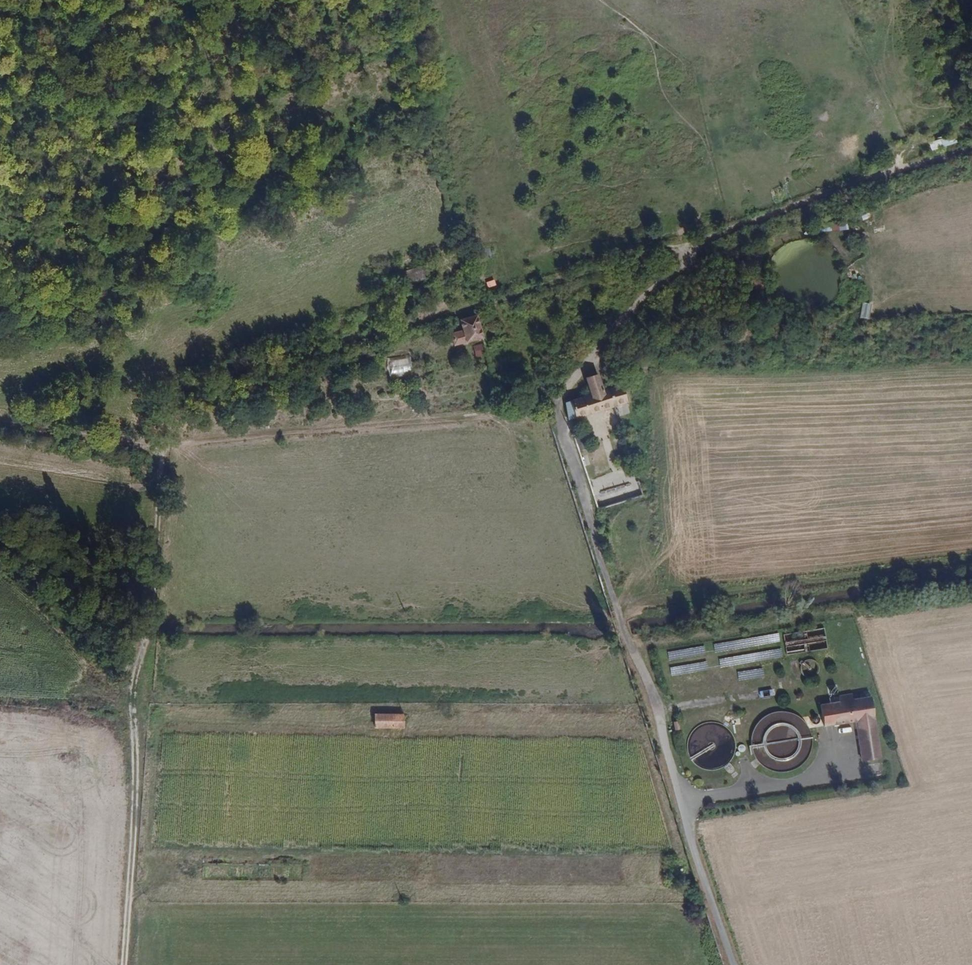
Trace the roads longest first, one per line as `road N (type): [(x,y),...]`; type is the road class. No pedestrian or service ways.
road 1 (track): [(971,149),(706,241),(571,378),(558,406),(559,433),(672,776)]
road 2 (track): [(146,641),(162,398),(171,381),(465,295)]
road 3 (track): [(641,718),(360,705),(142,708)]
road 4 (track): [(681,263),(669,250),(643,254),(483,304),(517,346),(558,423)]
road 5 (track): [(122,964),(132,803),(125,703),(127,675),(146,641)]
road 6 (track): [(731,964),(672,776)]
road 7 (track): [(0,560),(127,675)]
road 8 (track): [(0,423),(162,449)]
road 9 (track): [(132,803),(146,641)]

